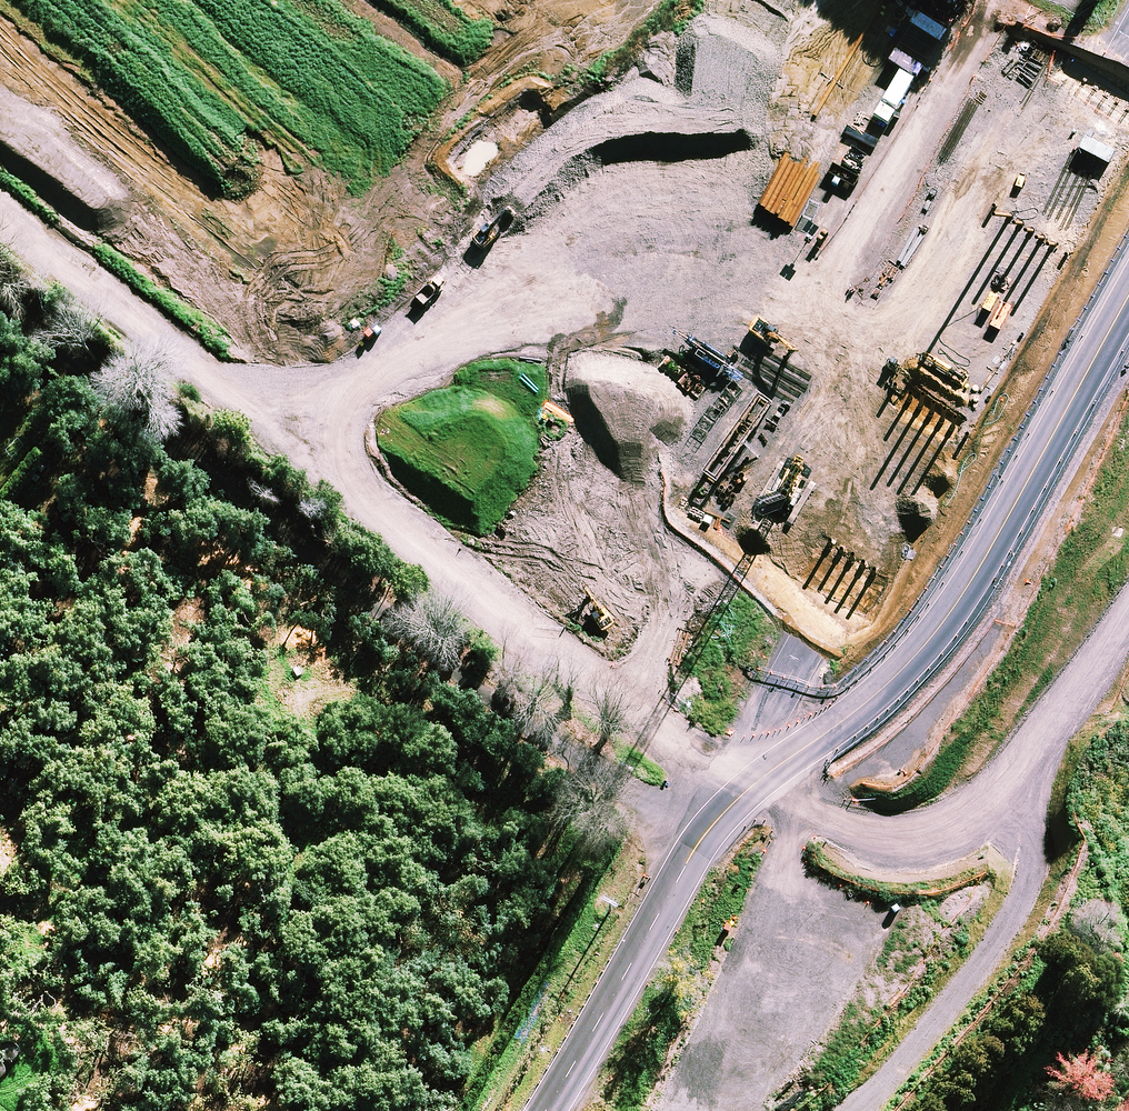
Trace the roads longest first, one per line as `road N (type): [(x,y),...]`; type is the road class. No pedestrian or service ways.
road 1 (track): [(699,838),(662,744),(0,222)]
road 2 (motorway): [(1128,513),(350,0)]
road 3 (tertiary): [(699,838),(1128,47)]
road 4 (track): [(699,838),(607,784),(0,285)]
road 5 (motorway): [(463,0),(1128,439)]
road 6 (tertiary): [(699,838),(549,1110)]

